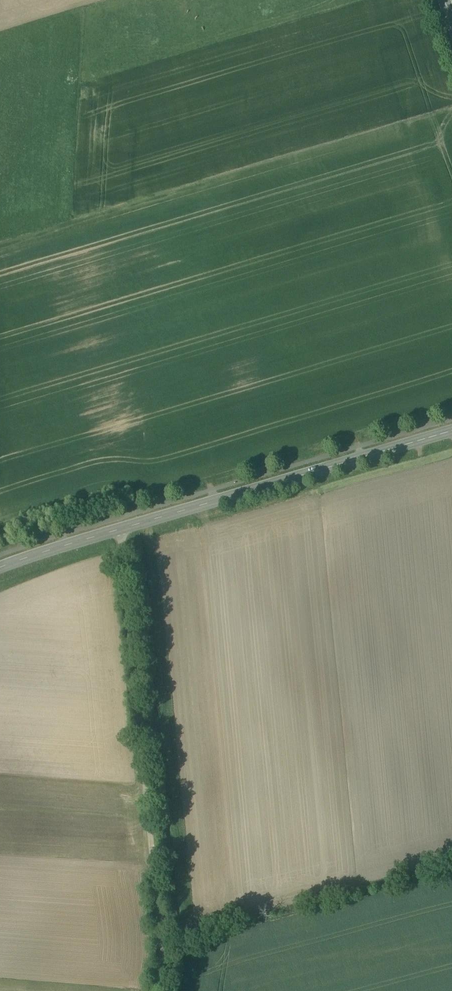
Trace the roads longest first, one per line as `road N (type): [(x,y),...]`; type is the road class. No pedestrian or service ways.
road 1 (tertiary): [(0,567),(451,430)]

